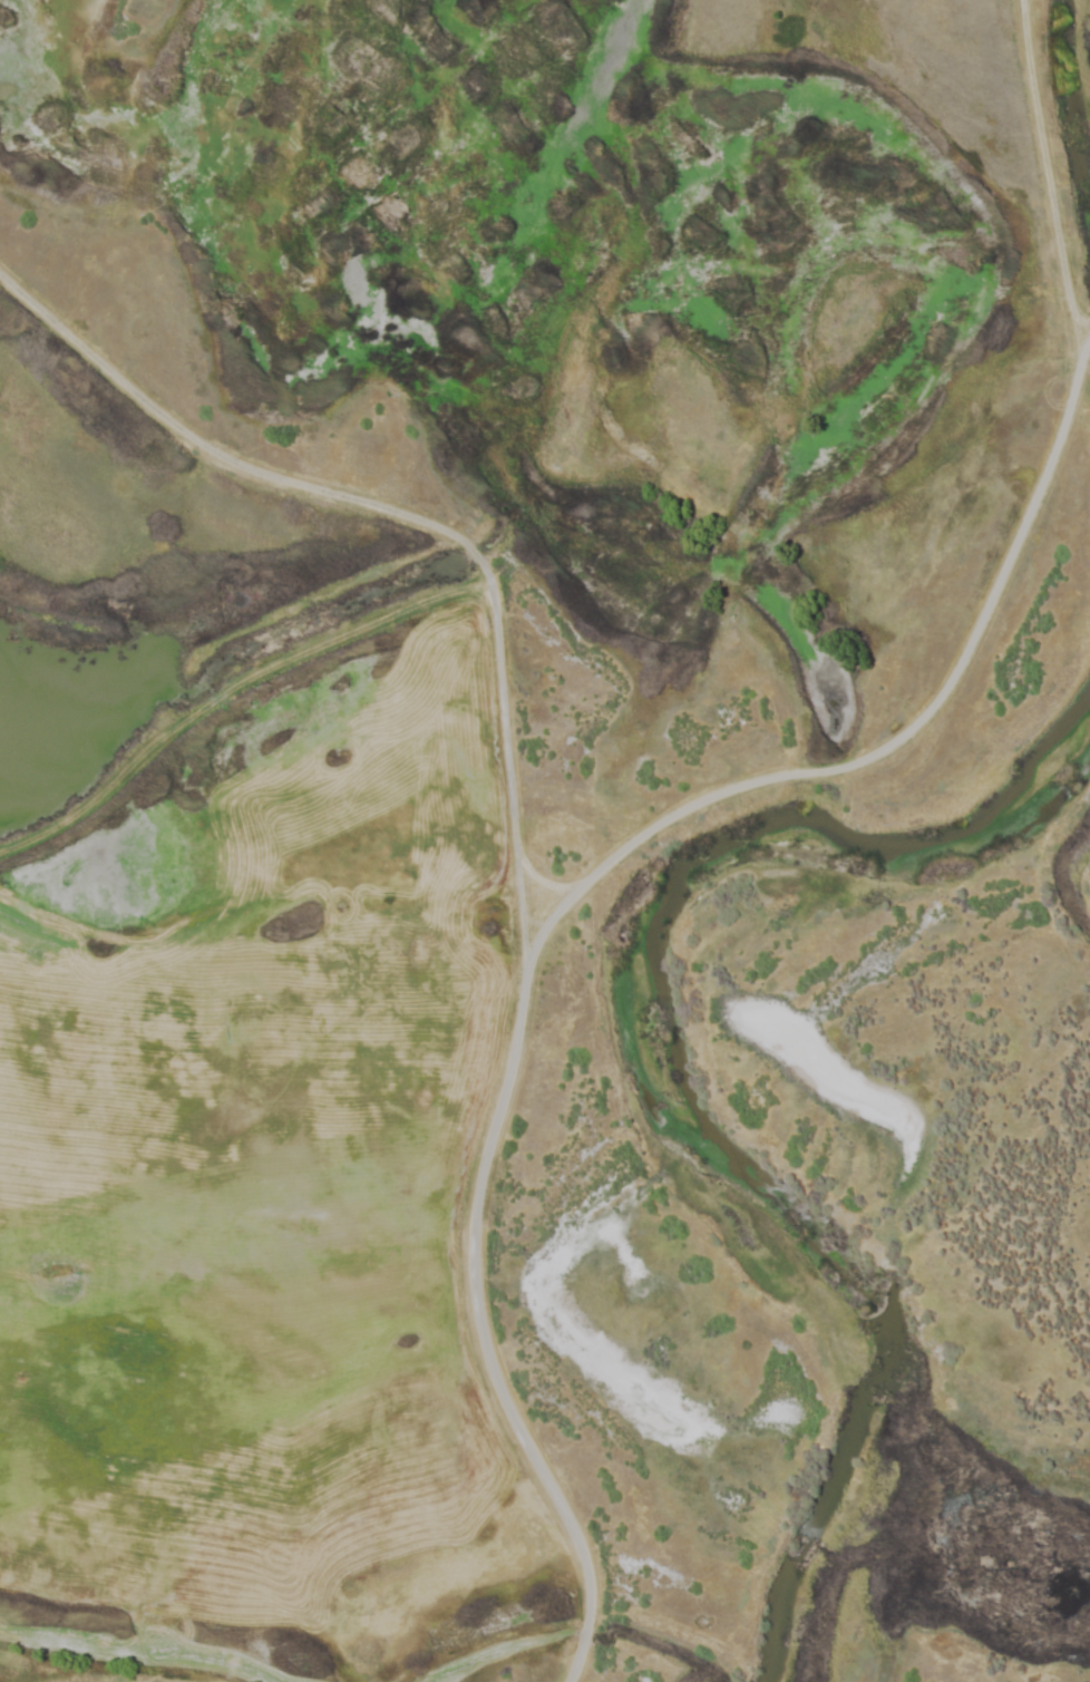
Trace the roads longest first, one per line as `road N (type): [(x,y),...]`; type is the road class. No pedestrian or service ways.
road 1 (track): [(1083,339),(1010,542),(942,688),(911,728),(841,766),(778,776),(687,806),(572,887),(529,944),(470,1185),(465,1247),(469,1301),(494,1392),(570,1537),(583,1586),(581,1622),(560,1681)]
road 2 (track): [(522,970),(486,592),(475,567),(445,535),(193,443),(0,267)]
road 3 (track): [(1012,0),(1063,309),(1083,339)]

